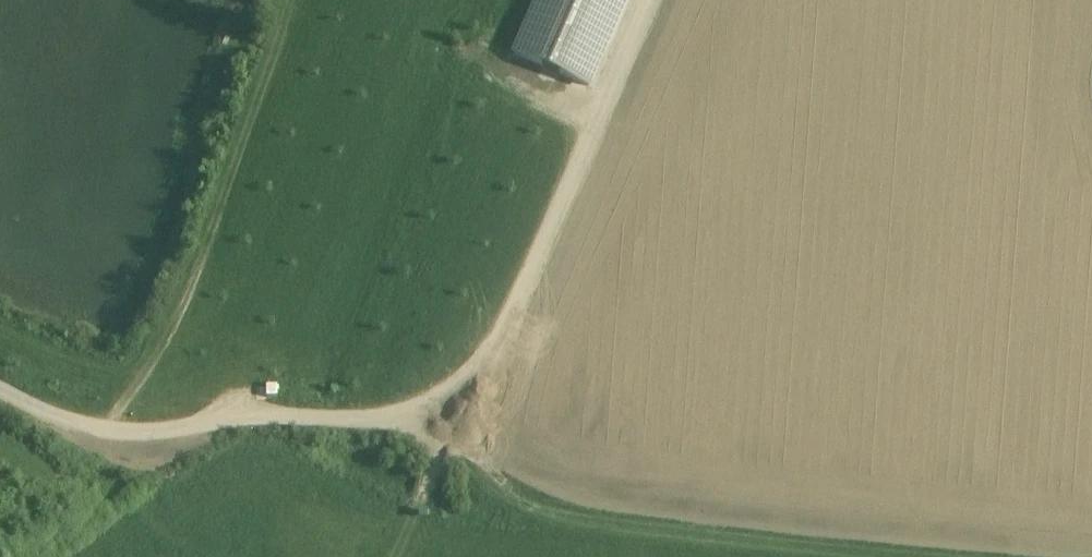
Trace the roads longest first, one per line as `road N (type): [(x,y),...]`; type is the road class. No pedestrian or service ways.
road 1 (track): [(399,556),(651,0)]
road 2 (track): [(0,391),(96,431),(291,416),(457,422)]

